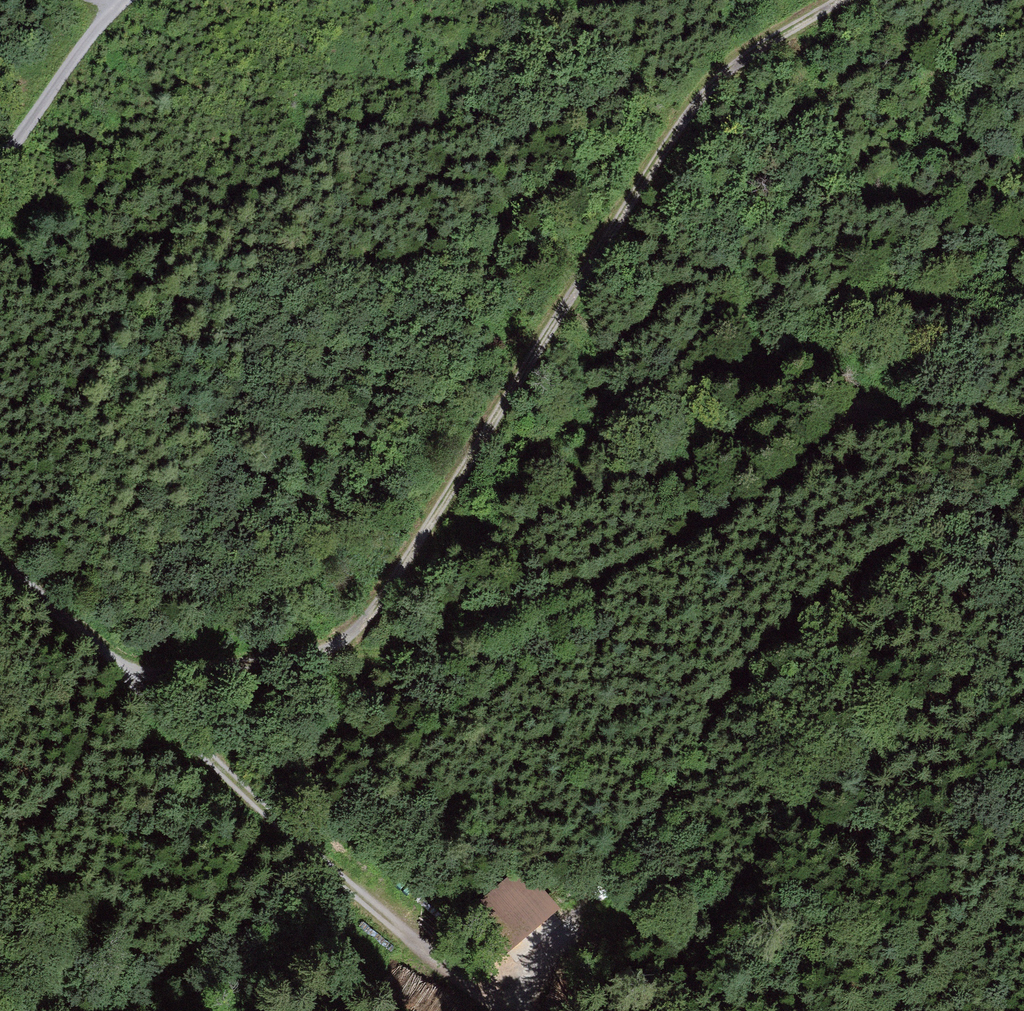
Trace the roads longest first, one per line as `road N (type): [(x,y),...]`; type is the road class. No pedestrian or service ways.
road 1 (track): [(135,676),(338,649),(404,575),(703,95),(747,53),(838,0)]
road 2 (track): [(959,440),(920,427),(856,433),(668,547),(494,625),(437,641),(338,649)]
road 3 (track): [(498,1010),(269,816),(135,676),(0,564)]
road 4 (track): [(825,582),(644,842),(507,1010)]
road 5 (track): [(115,3),(0,163)]

